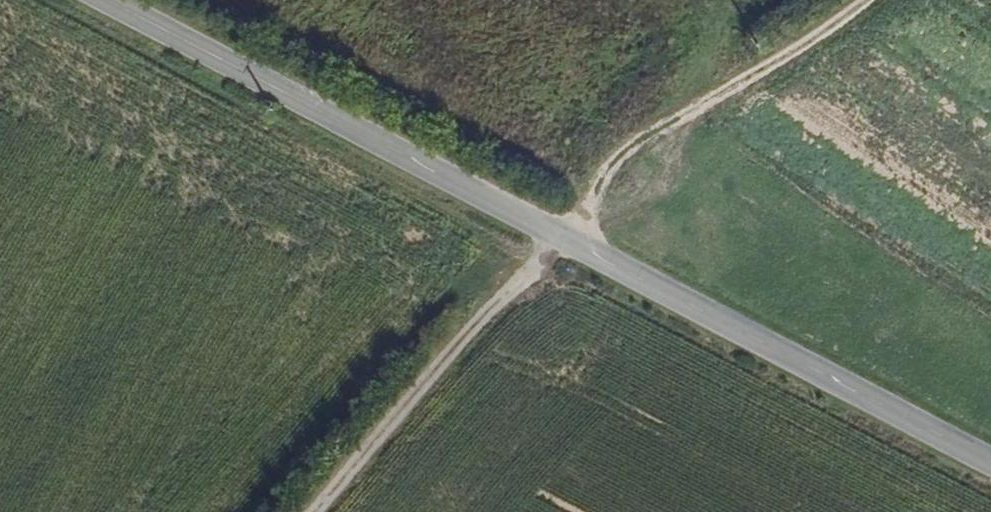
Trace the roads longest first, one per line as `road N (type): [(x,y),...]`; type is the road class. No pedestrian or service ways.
road 1 (tertiary): [(990,467),(96,0)]
road 2 (track): [(319,511),(451,353),(642,161),(857,0)]

